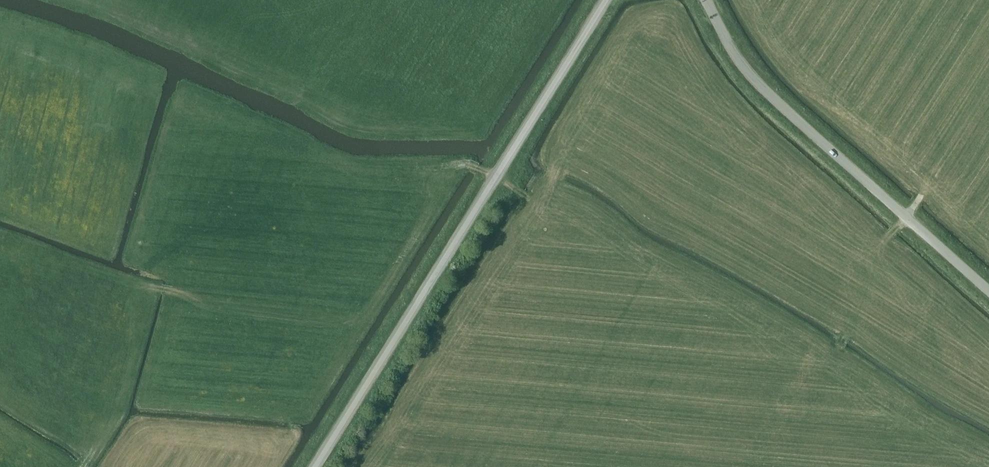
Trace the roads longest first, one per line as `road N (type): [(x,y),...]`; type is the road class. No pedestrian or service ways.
road 1 (tertiary): [(312,466),(608,0)]
road 2 (tertiary): [(701,0),(760,93),(988,295)]

